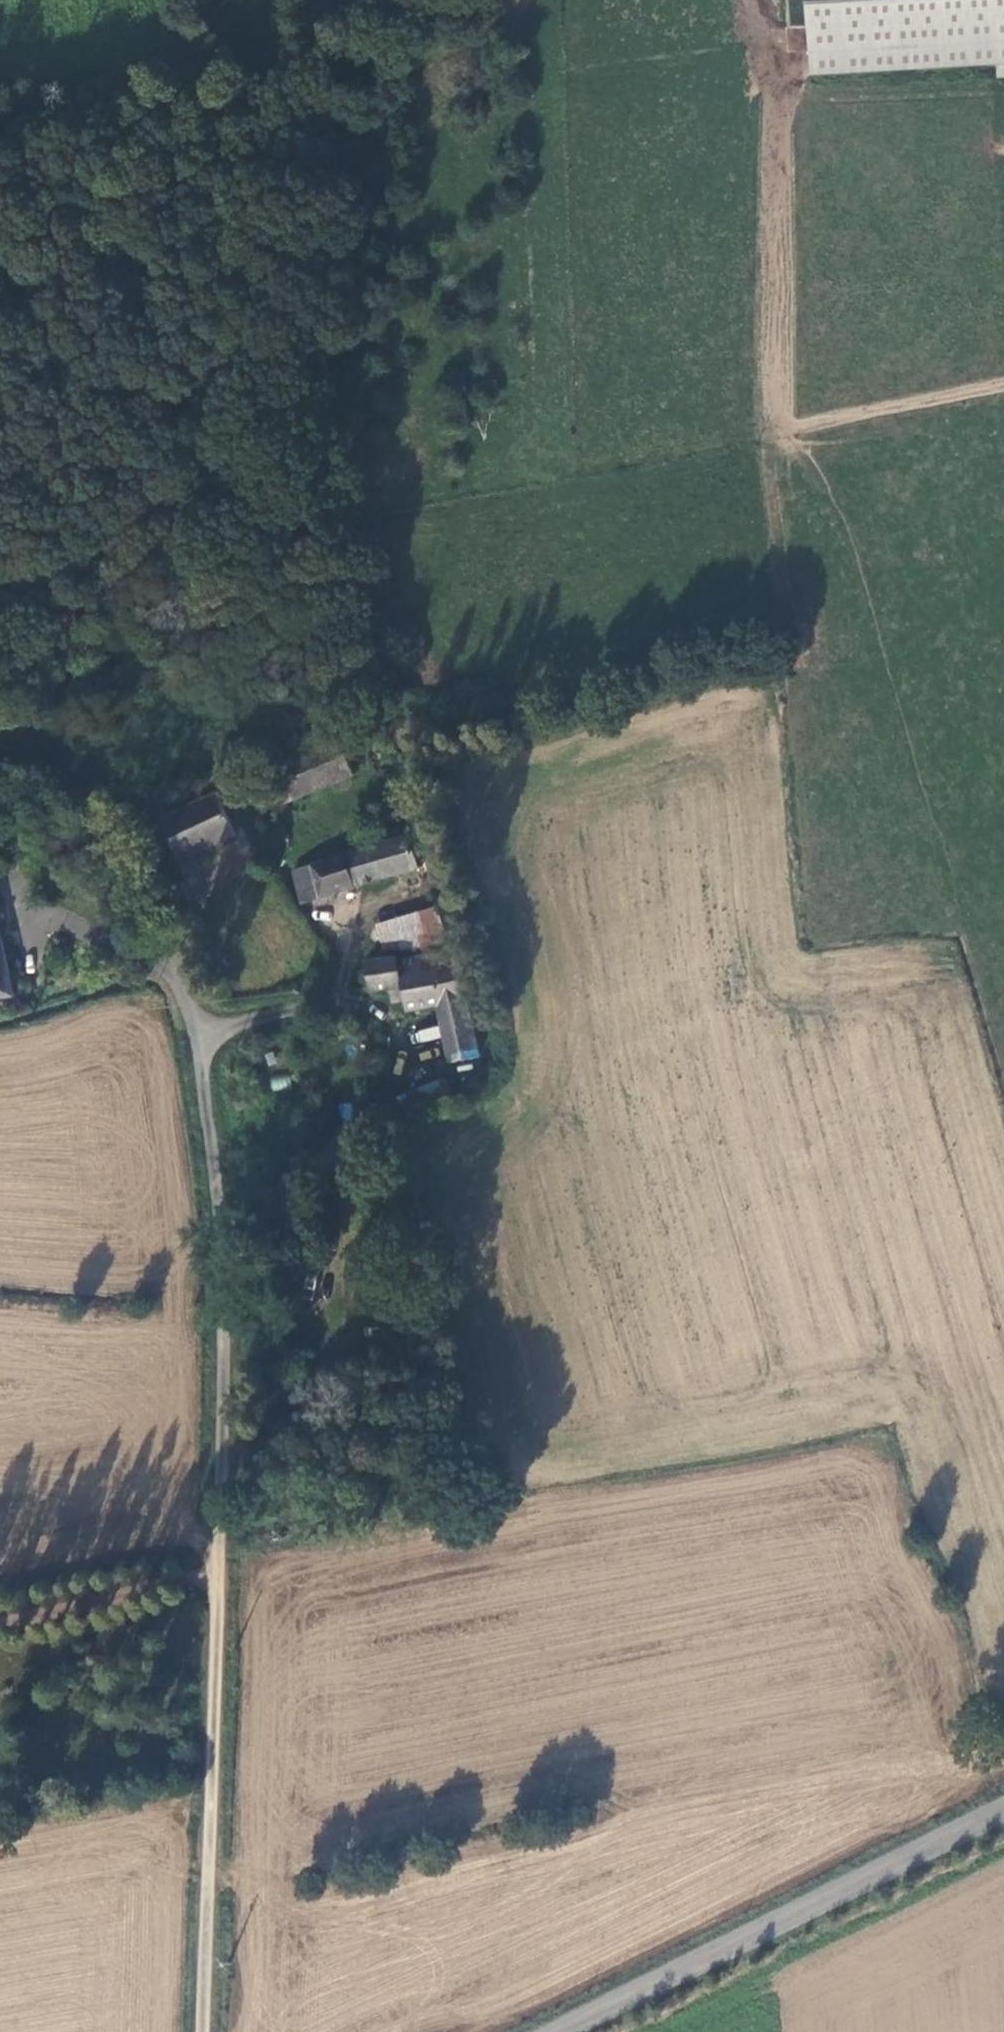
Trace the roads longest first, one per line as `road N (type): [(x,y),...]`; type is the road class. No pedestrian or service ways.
road 1 (unclassified): [(194,1045),(214,1246),(204,2031)]
road 2 (track): [(428,0),(420,27),(343,61),(310,98),(311,263),(267,450),(278,542),(86,619),(0,667)]
road 3 (unclassified): [(557,2031),(1003,1811)]

